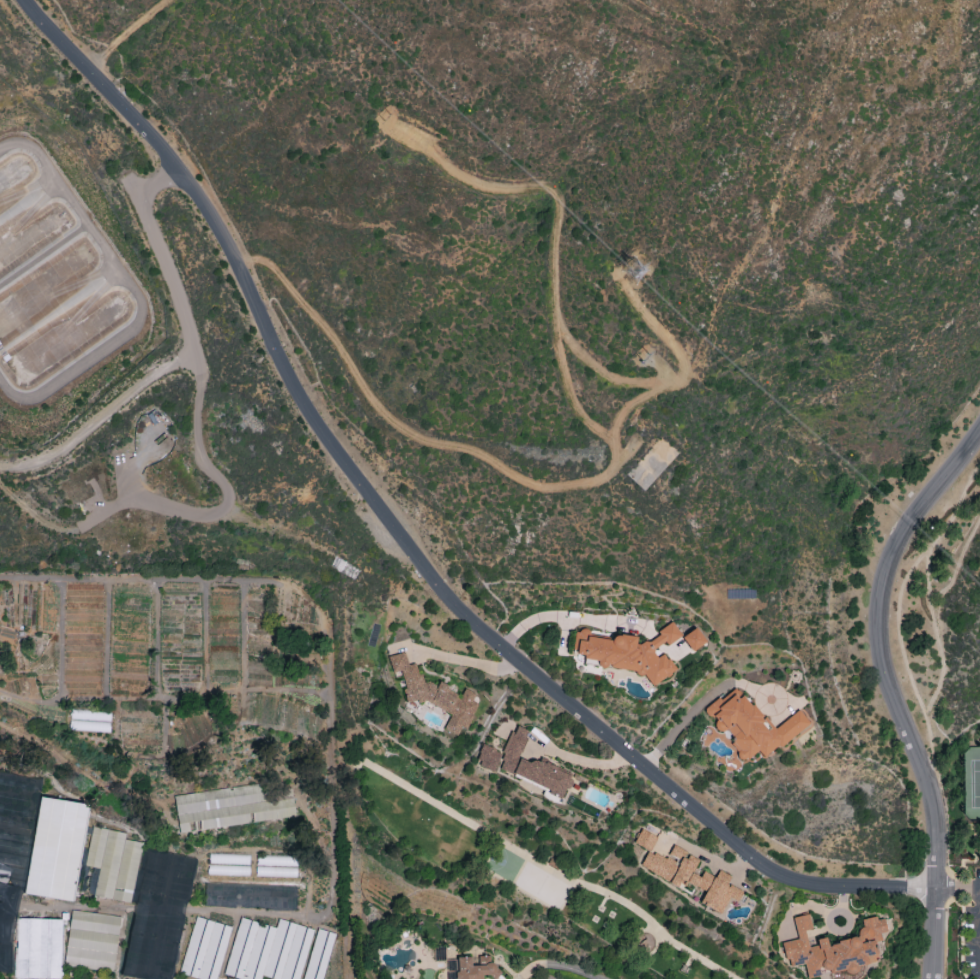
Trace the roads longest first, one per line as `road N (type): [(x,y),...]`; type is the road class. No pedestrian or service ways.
road 1 (residential): [(935,891),(803,882),(761,864),(474,621),(303,405),(184,173),(80,64)]
road 2 (track): [(234,259),(271,262),(385,419),(430,449),(474,452),(528,489),(592,486),(619,460),(608,434),(572,401),(553,250),(556,187),(499,188),(397,120)]
road 3 (residential): [(935,961),(936,801),(892,690),(882,598),(920,506),(979,430)]
road 4 (track): [(608,434),(639,397),(680,378),(680,349),(611,270)]

